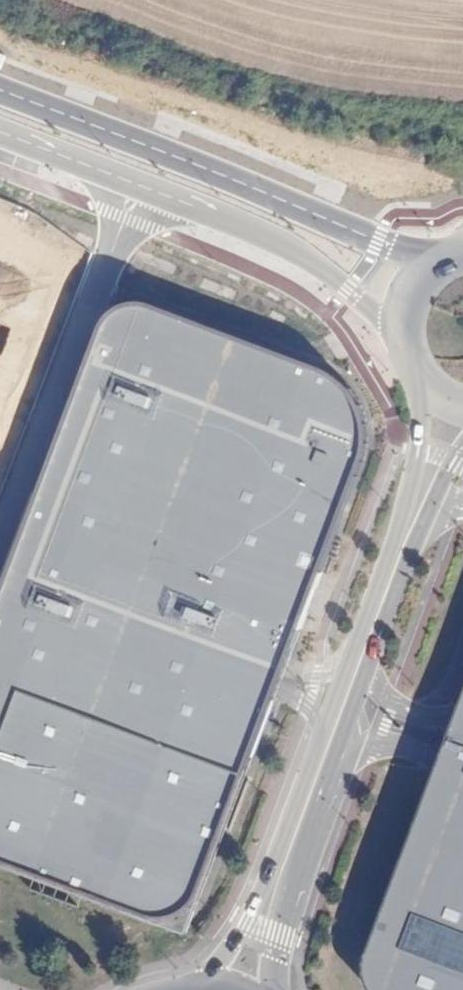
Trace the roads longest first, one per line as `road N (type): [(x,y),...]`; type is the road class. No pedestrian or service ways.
road 1 (residential): [(414,367),(420,450),(352,655),(247,925),(211,973),(187,989)]
road 2 (residential): [(274,989),(283,900),(412,553),(462,445)]
road 3 (residential): [(462,252),(435,267),(411,299),(405,326),(414,367)]

